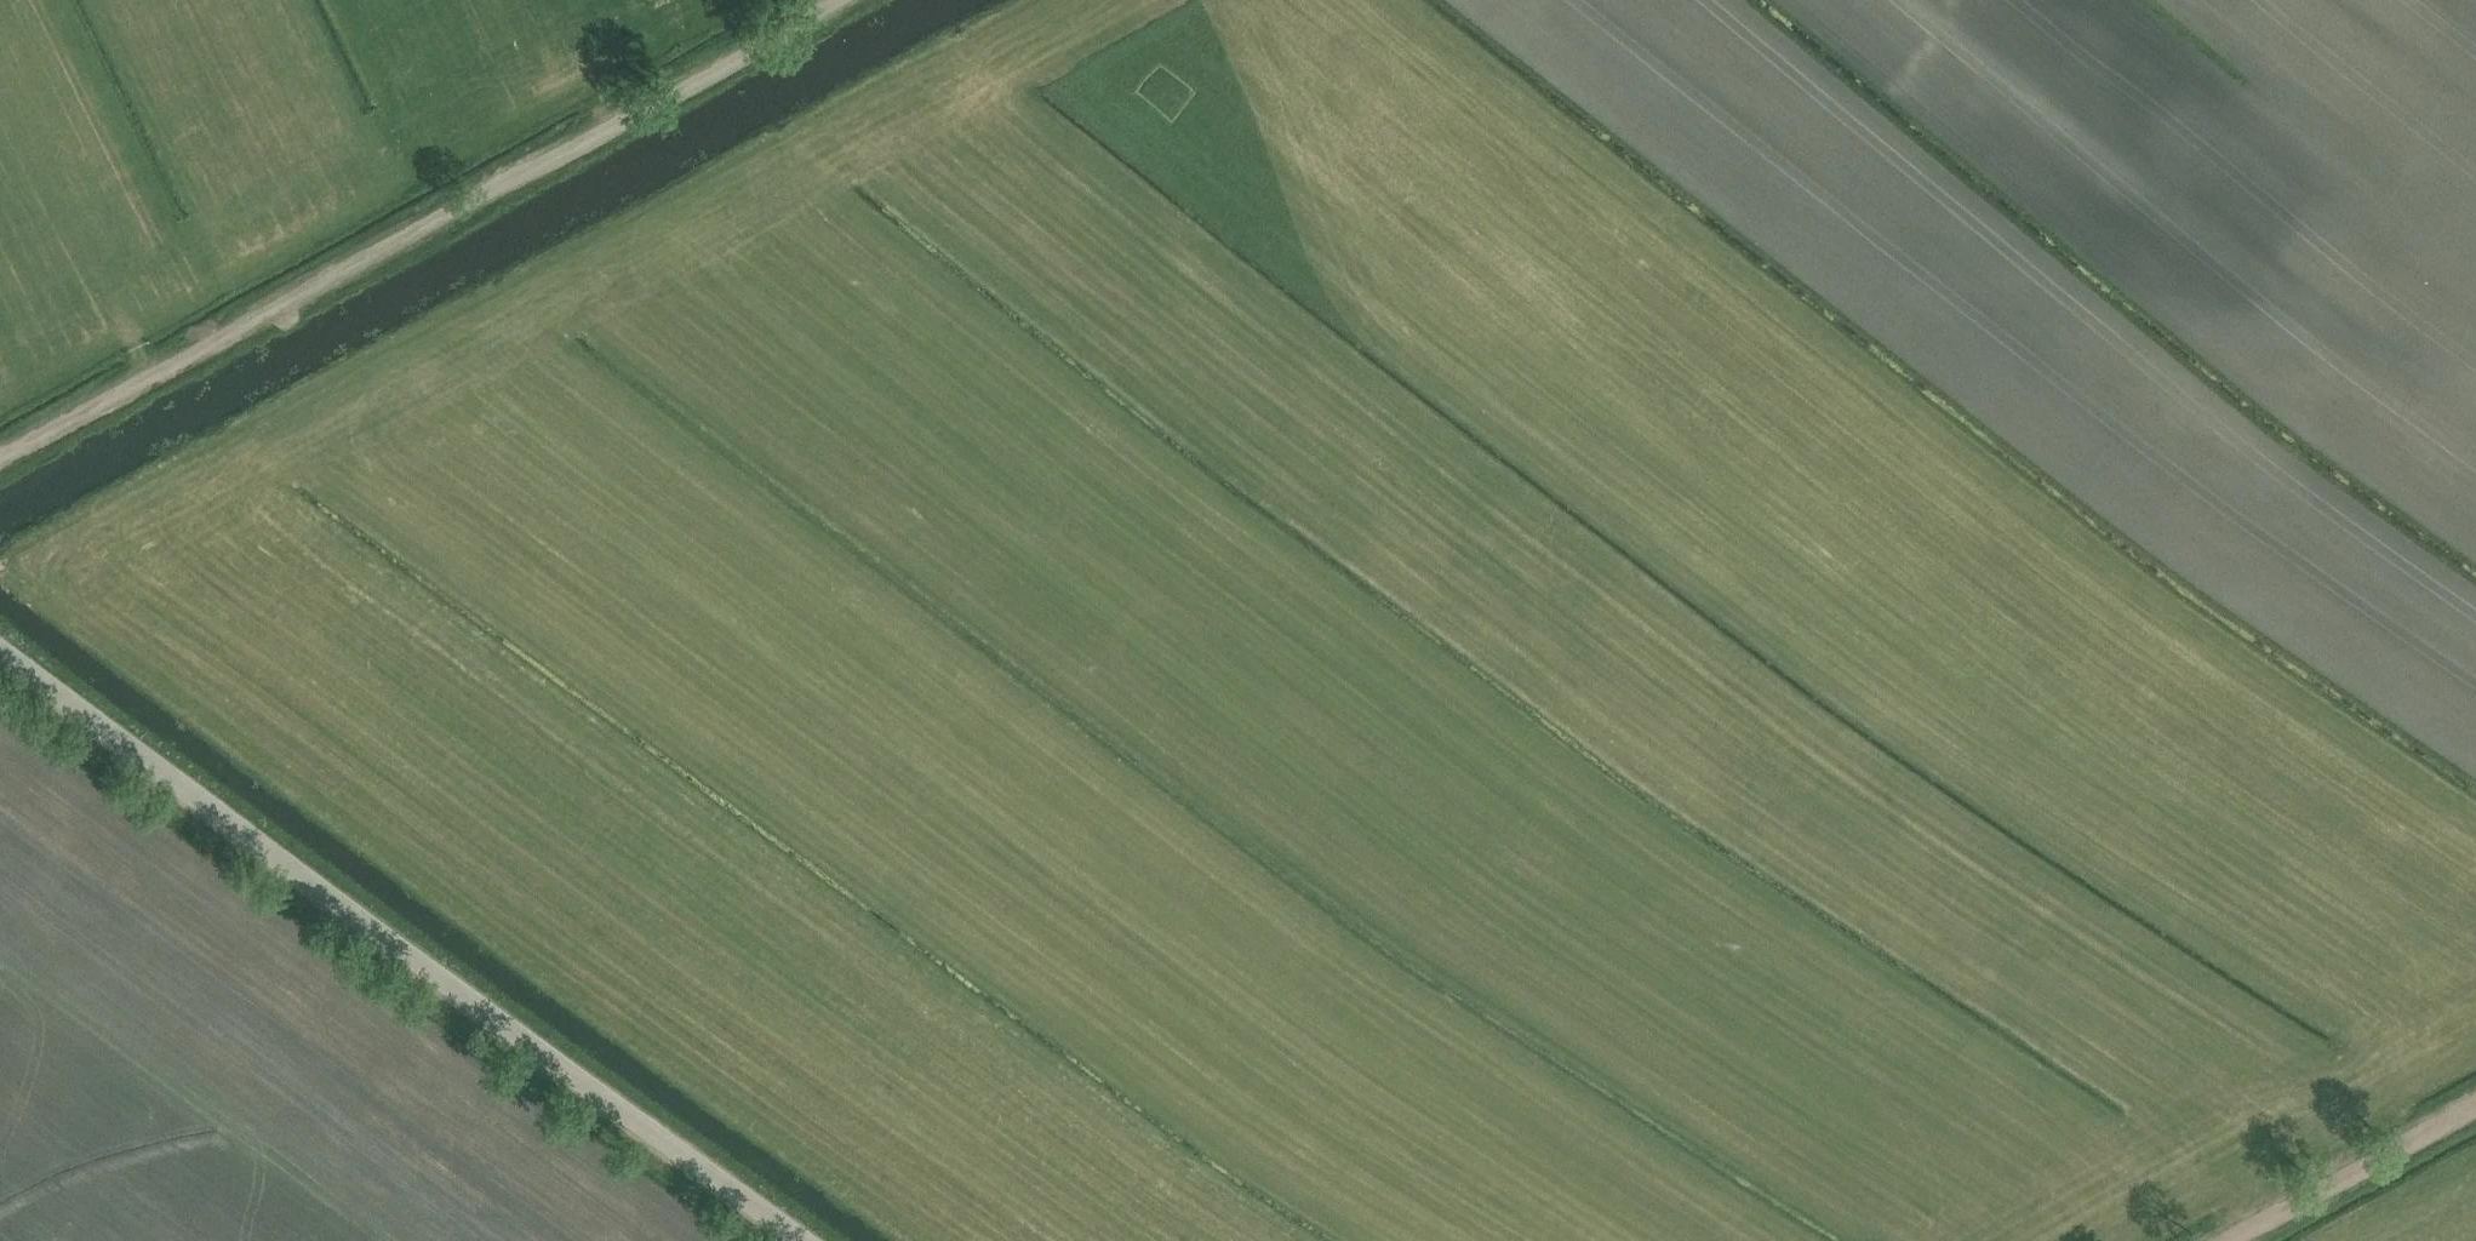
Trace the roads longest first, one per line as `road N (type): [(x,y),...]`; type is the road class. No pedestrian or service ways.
road 1 (unclassified): [(809,1240),(0,649)]
road 2 (track): [(0,454),(828,0)]
road 3 (track): [(2235,1240),(2475,1110)]

